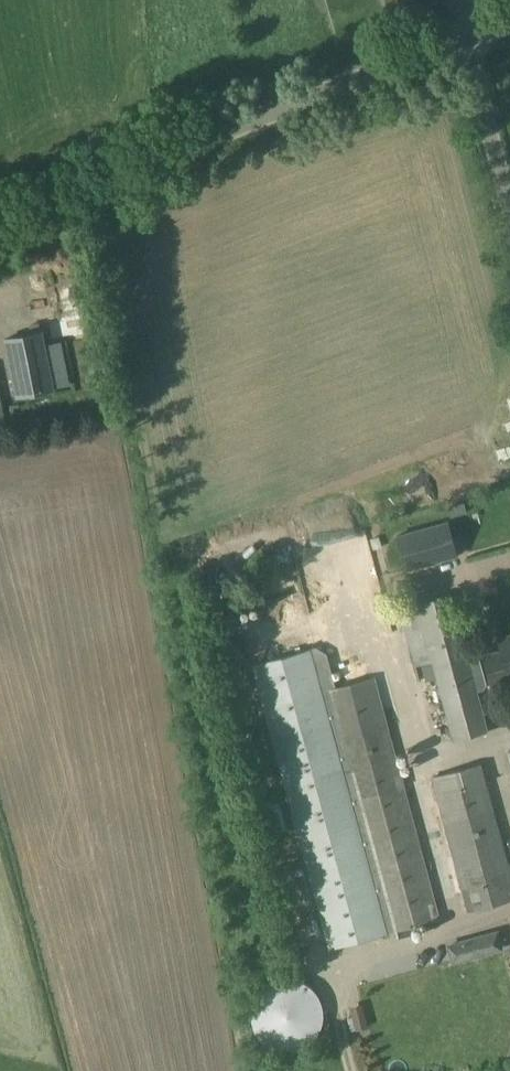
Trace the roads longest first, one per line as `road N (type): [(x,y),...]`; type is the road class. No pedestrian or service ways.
road 1 (unclassified): [(0,240),(299,99),(464,41)]
road 2 (unclassified): [(509,216),(464,41)]

